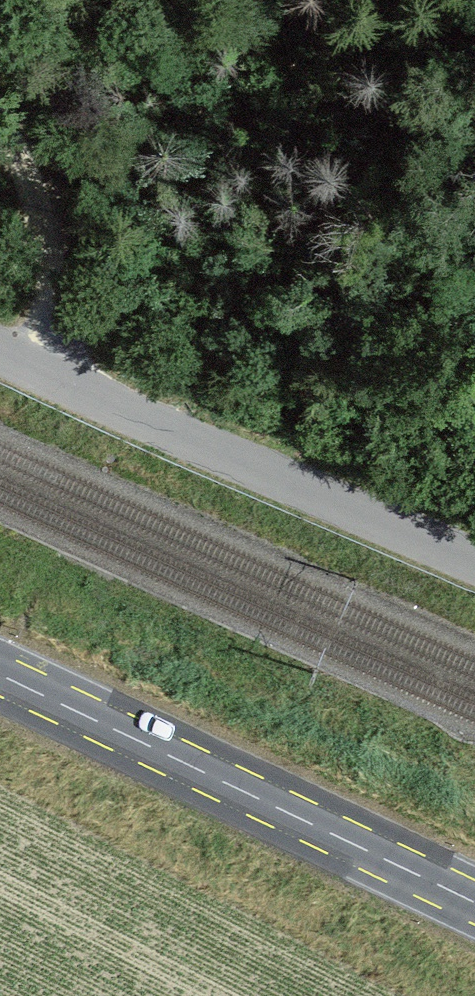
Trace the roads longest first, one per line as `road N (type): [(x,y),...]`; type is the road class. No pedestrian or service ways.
road 1 (secondary): [(474,903),(0,675)]
road 2 (unclassified): [(0,351),(474,560)]
road 3 (track): [(0,141),(31,200),(0,331)]

